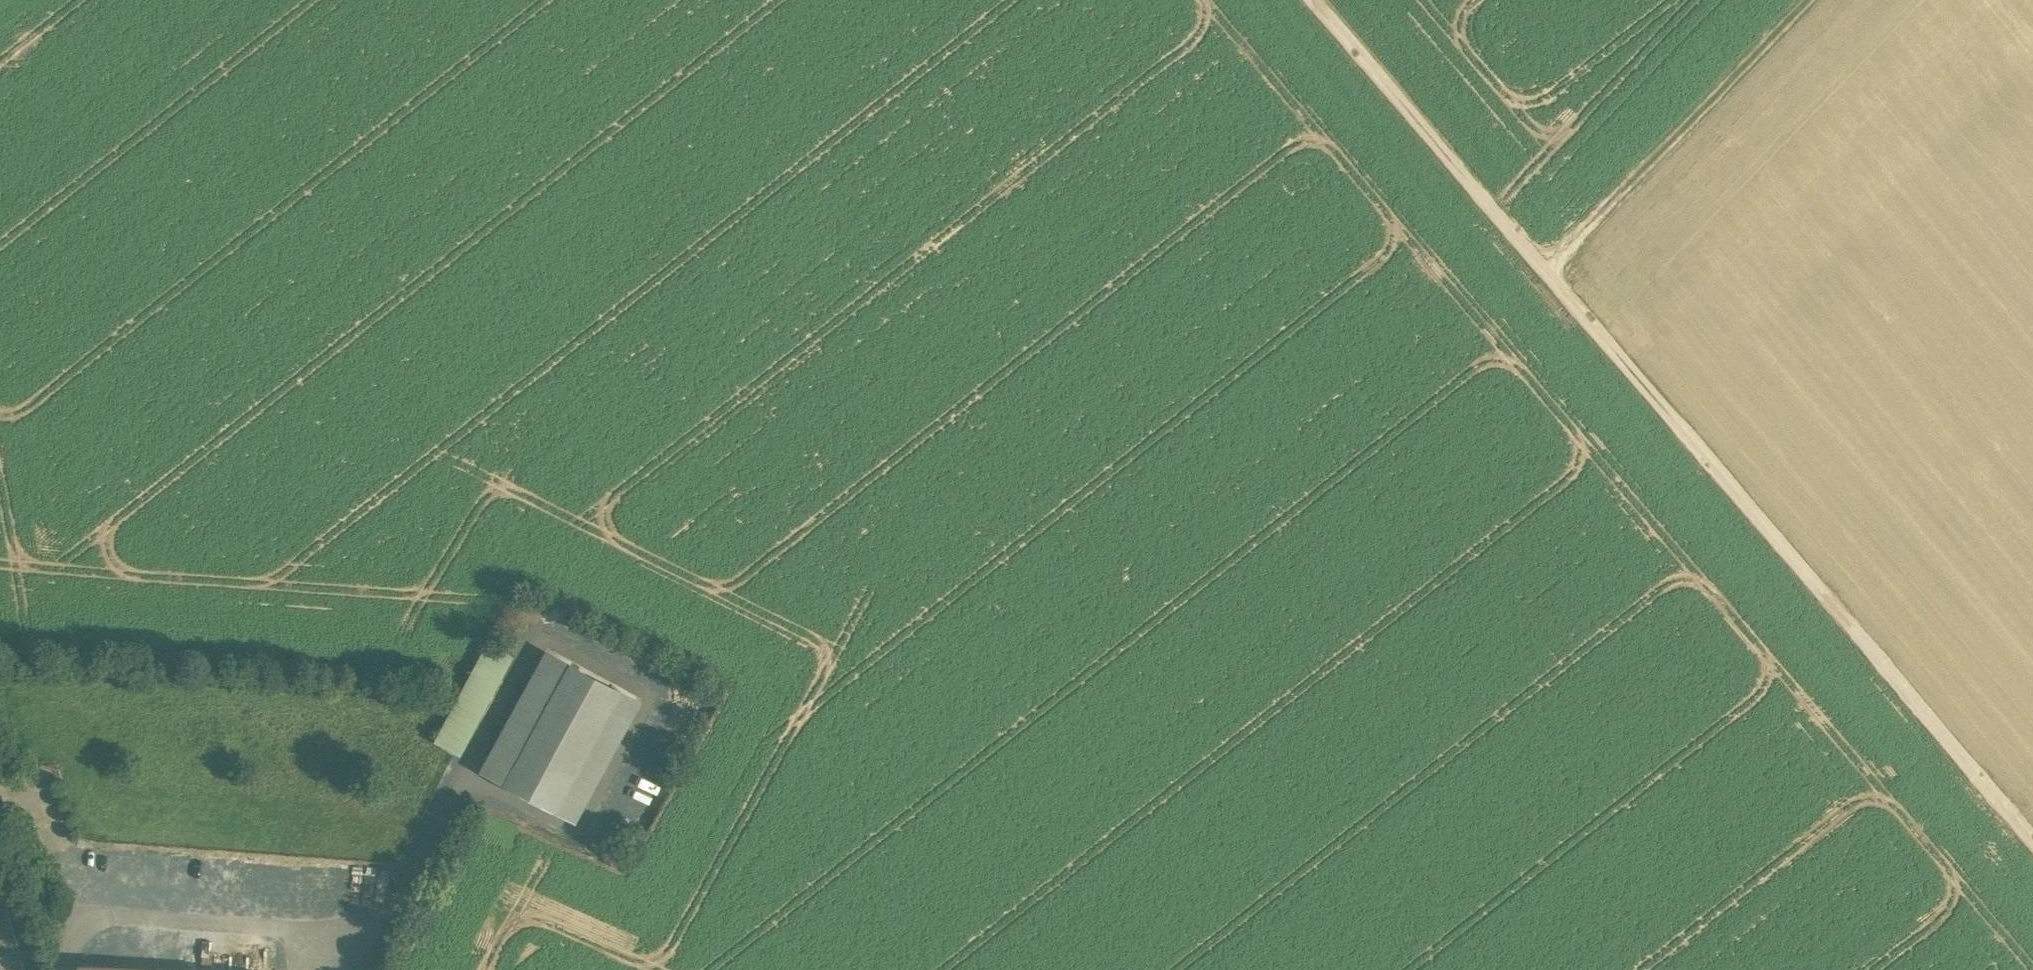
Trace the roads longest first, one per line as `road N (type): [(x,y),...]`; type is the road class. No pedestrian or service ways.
road 1 (track): [(2032,843),(1319,0)]
road 2 (track): [(1548,270),(1809,0)]

